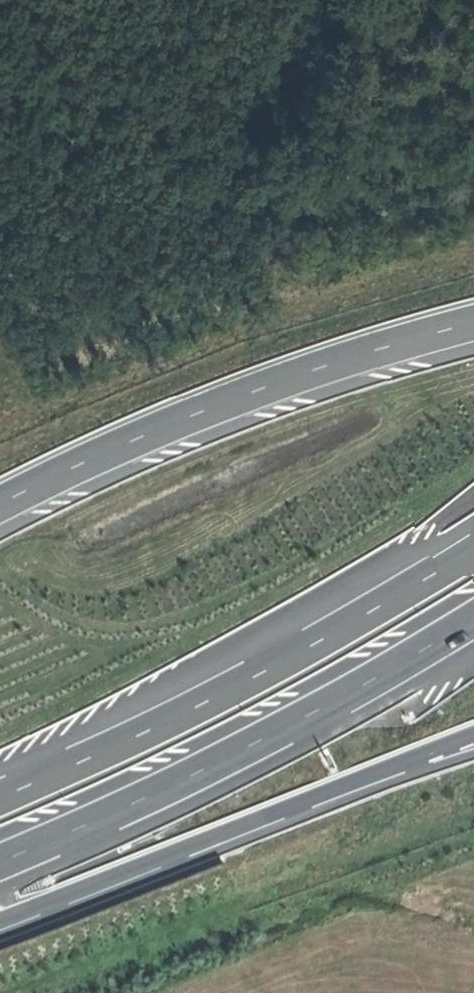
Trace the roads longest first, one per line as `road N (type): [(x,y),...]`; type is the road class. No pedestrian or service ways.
road 1 (motorway): [(473,546),(143,733),(0,797)]
road 2 (motorway): [(0,860),(251,743),(473,616)]
road 3 (motorway): [(0,917),(473,734)]
road 4 (motorway): [(473,324),(194,415),(0,503)]

